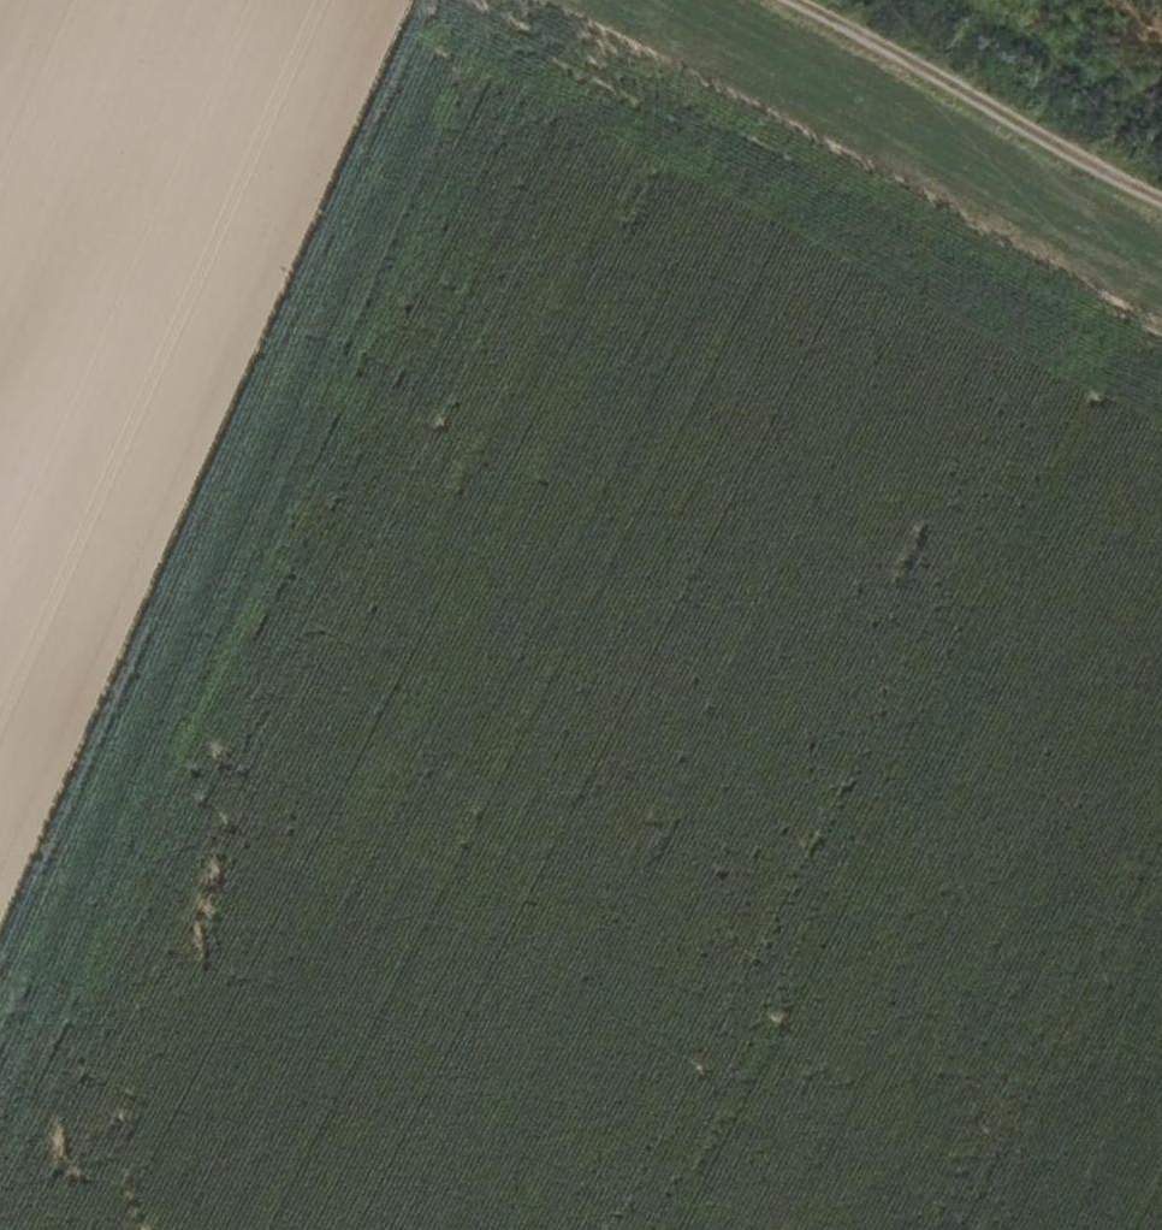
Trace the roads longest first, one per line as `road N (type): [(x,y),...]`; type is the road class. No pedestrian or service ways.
road 1 (track): [(1161,199),(795,0)]

